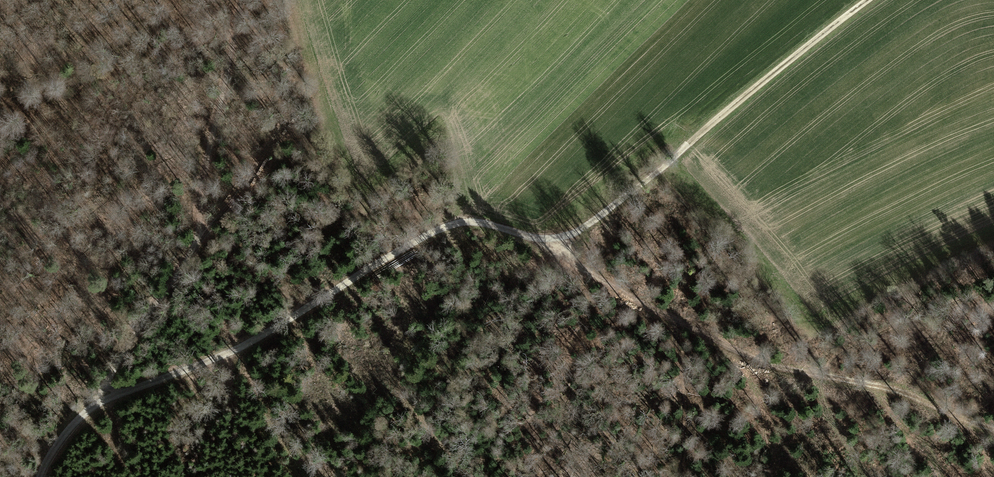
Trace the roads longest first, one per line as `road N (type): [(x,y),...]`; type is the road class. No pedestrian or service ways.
road 1 (track): [(112,397),(181,371),(432,231),(466,222),(542,241),(567,235),(599,218),(869,0)]
road 2 (track): [(993,429),(901,392),(748,354),(625,293),(546,241)]
road 3 (track): [(241,0),(201,176),(156,305),(112,364),(112,397)]

